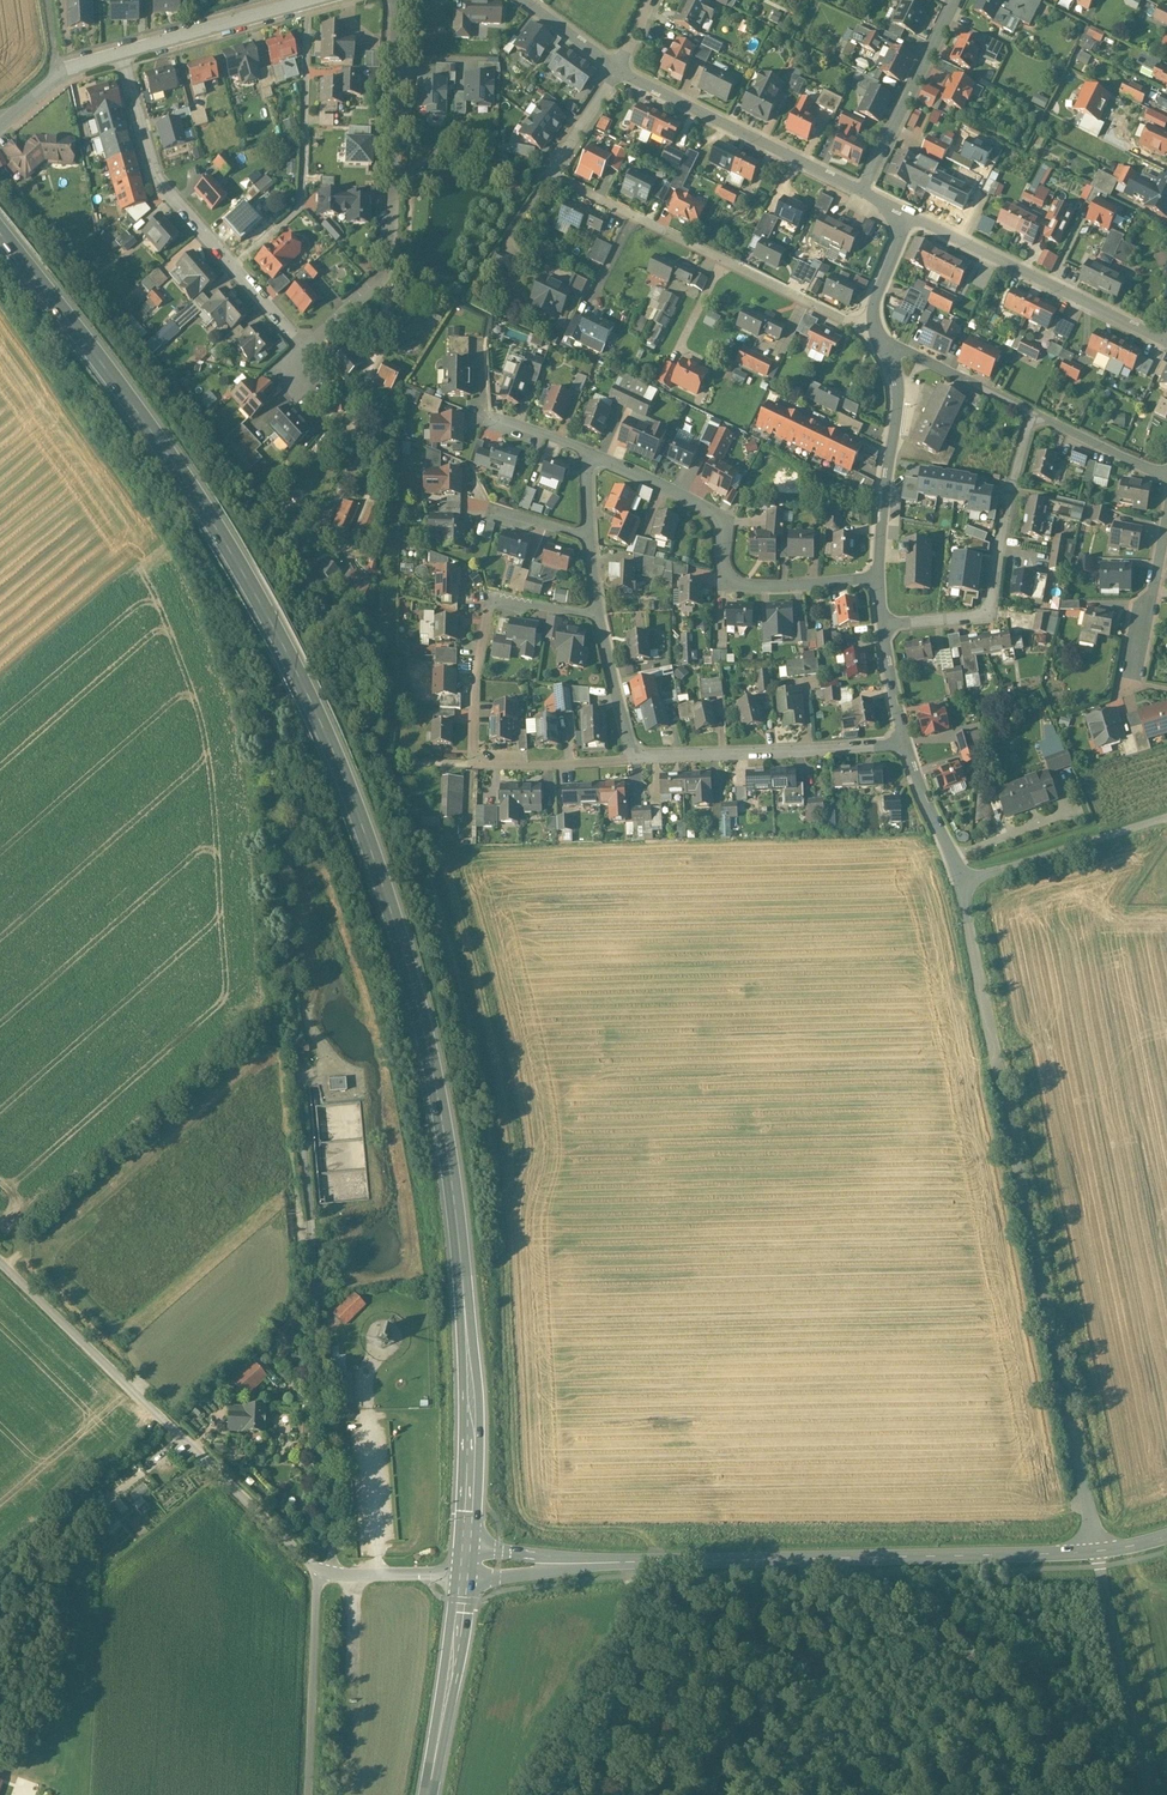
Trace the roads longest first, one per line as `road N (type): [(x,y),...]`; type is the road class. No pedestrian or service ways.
road 1 (primary): [(0,239),(208,517),(318,723),(376,869),(419,1017),(458,1241),(470,1389),(465,1569)]
road 2 (unclassified): [(1096,1551),(964,882)]
road 3 (secondary): [(465,1569),(1096,1551)]
road 4 (residential): [(877,338),(550,175),(619,69)]
road 5 (unclassified): [(0,1260),(323,1572)]
road 6 (residential): [(598,613),(491,597),(475,678),(475,762),(631,759)]
road 7 (residential): [(398,0),(388,269),(303,347)]
road 8 (residential): [(879,578),(723,585),(725,519),(593,455)]
road 9 (residential): [(883,626),(990,616),(1003,521),(1034,415)]
road 10 (residential): [(304,3),(299,206),(233,266)]
road 11 (residential): [(909,216),(1165,341)]
road 12 (residential): [(631,759),(905,742)]
road 13 (residential): [(862,191),(619,69)]
road 14 (unclassified): [(1153,1794),(1096,1551)]
road 15 (residential): [(233,266),(158,179),(122,52)]
road 16 (residential): [(879,578),(899,403),(877,338)]
road 17 (primary): [(465,1569),(430,1794)]
road 18 (unclassified): [(306,1794),(323,1572)]
road 19 (residential): [(862,191),(954,0)]
road 20 (residential): [(964,882),(1166,820)]
road 21 (residential): [(304,3),(122,52)]
road 22 (residential): [(1034,415),(877,338)]
road 23 (residential): [(1135,680),(1166,521)]
road 24 (residential): [(964,882),(905,742)]
road 25 (residential): [(598,613),(631,759)]
road 26 (residential): [(1166,475),(1034,415)]
road 27 (unclassified): [(323,1572),(465,1569)]
road 28 (residential): [(877,338),(872,311),(909,216)]

